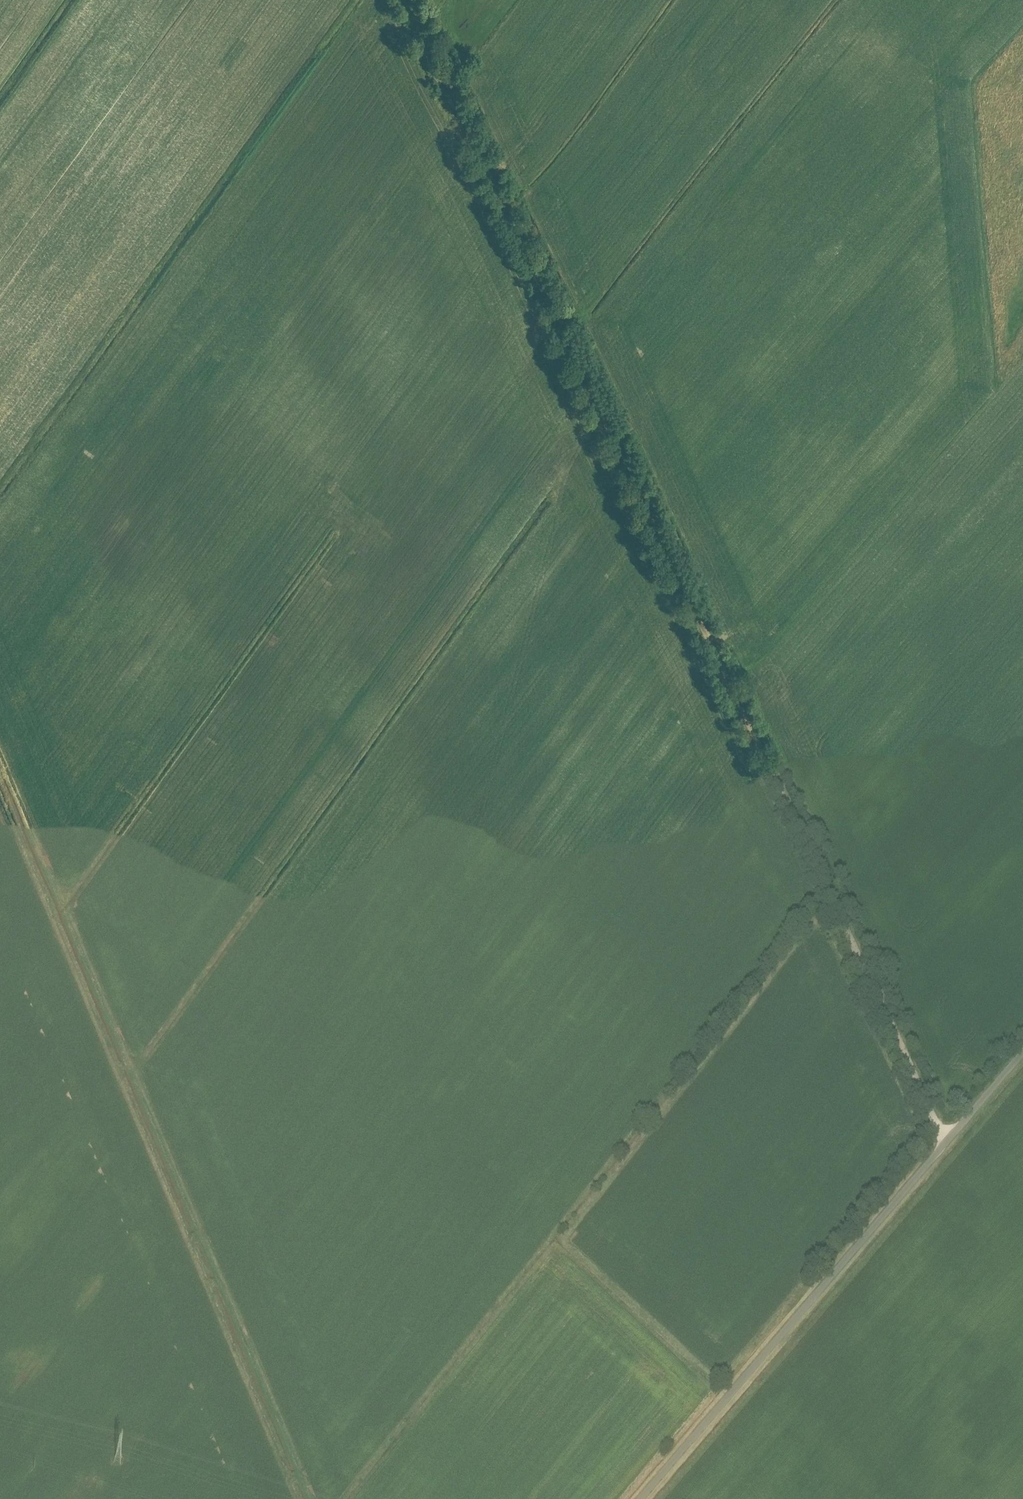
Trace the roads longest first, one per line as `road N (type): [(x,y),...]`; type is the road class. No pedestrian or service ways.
road 1 (track): [(948,1139),(405,0)]
road 2 (unclassified): [(642,1498),(1022,1050)]

